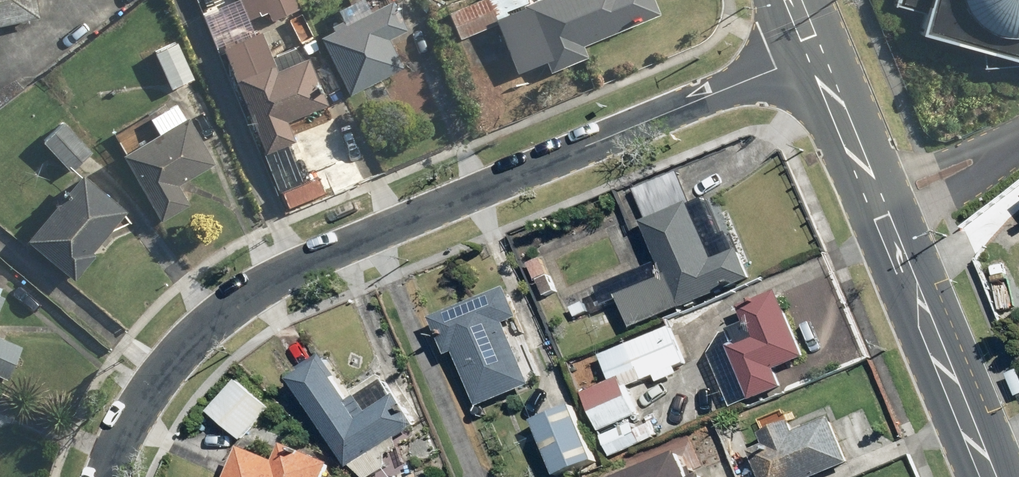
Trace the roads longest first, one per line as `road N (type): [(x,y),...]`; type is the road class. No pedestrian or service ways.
road 1 (residential): [(105,476),(160,367),(231,301),(313,252),(816,49)]
road 2 (secondary): [(816,49),(993,476)]

